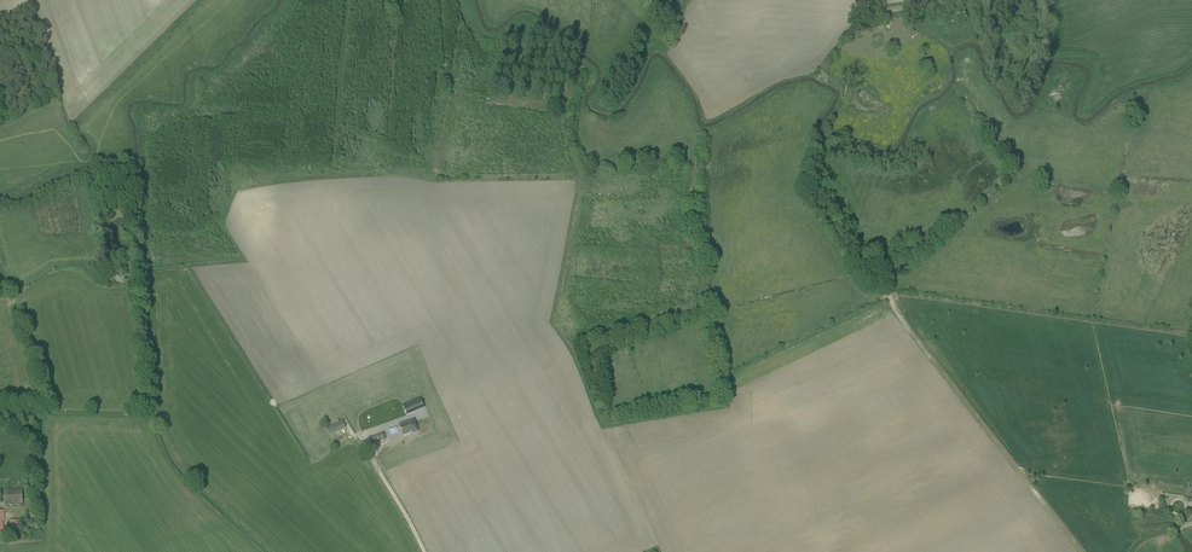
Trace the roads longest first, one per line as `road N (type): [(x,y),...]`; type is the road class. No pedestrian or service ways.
road 1 (track): [(893,258),(894,305),(1080,551)]
road 2 (track): [(0,403),(41,405),(1,285)]

